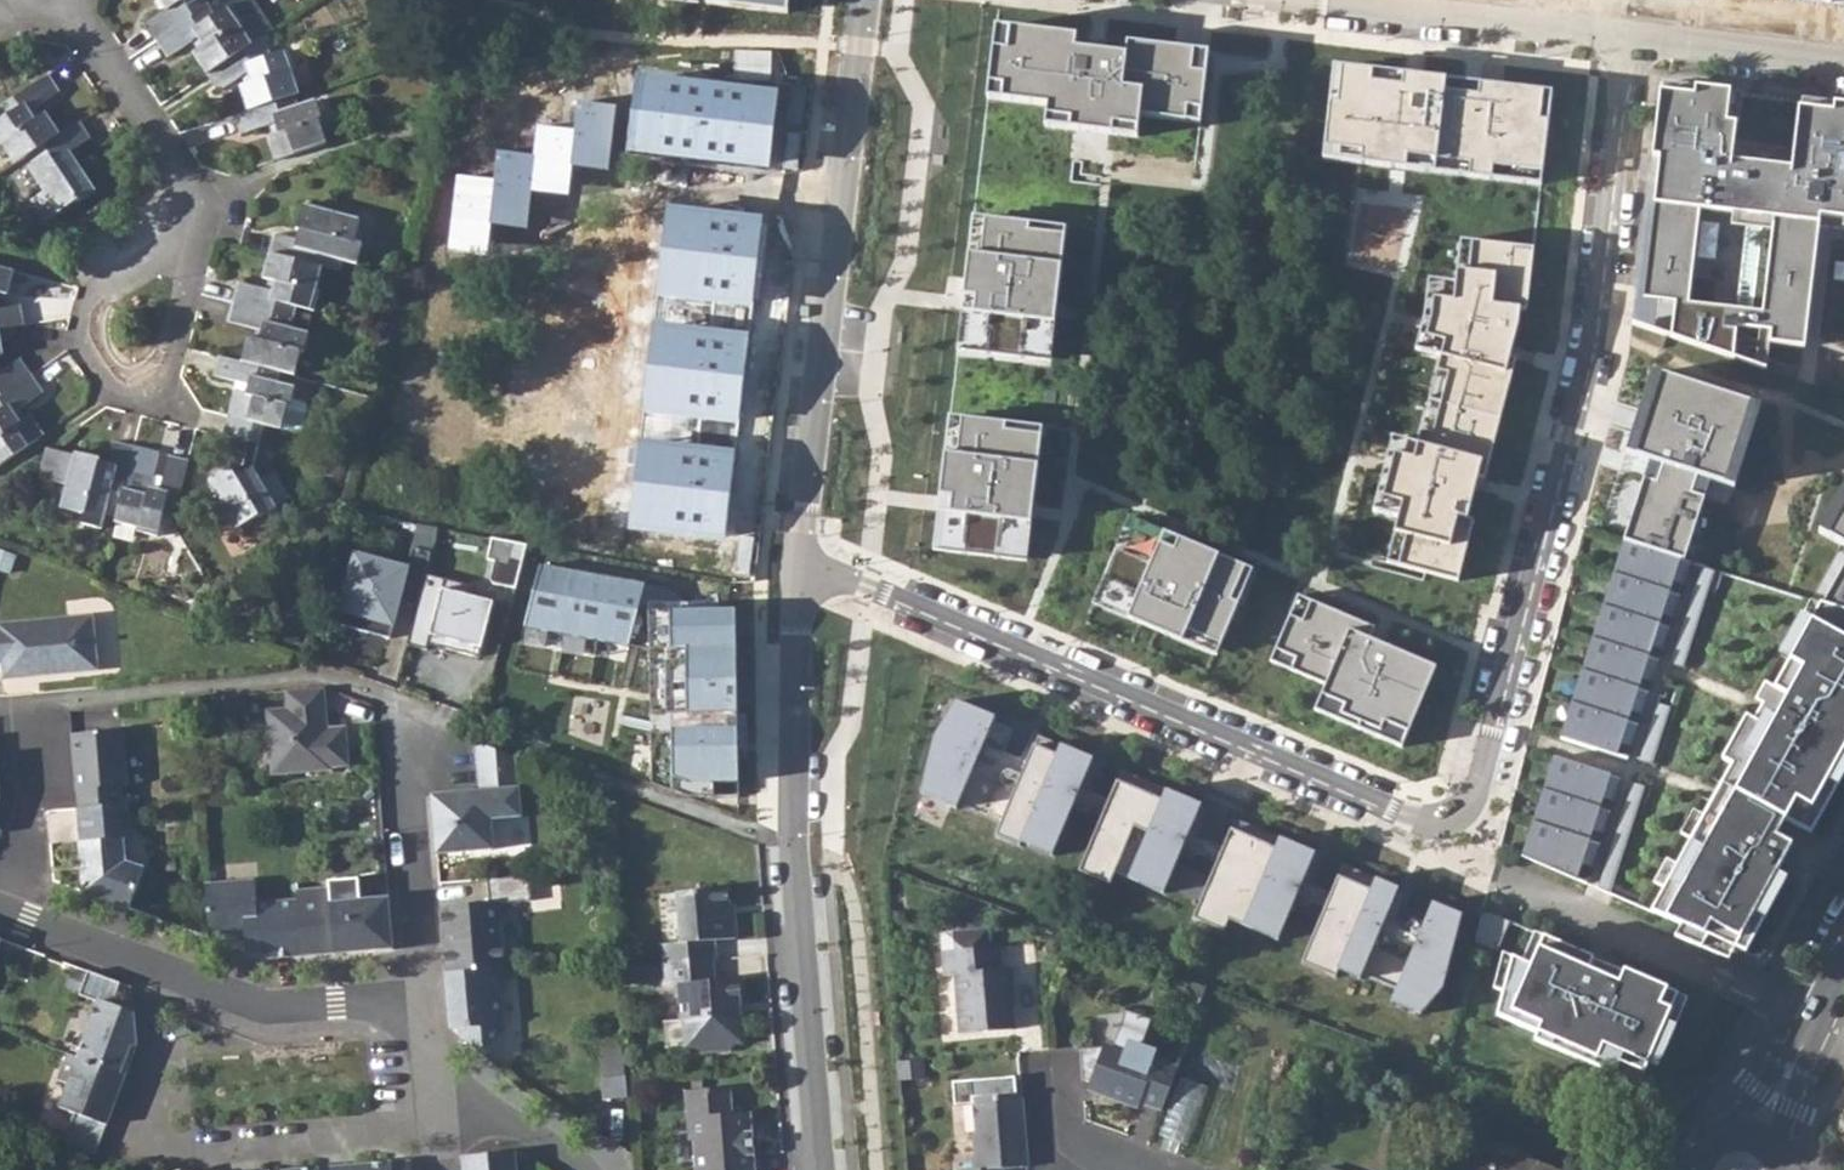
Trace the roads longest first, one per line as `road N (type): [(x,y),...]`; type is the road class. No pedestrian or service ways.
road 1 (residential): [(1628,36),(1594,316),(1569,434),(1483,769),(1474,797),(1453,813),(1432,819),(1407,813),(867,584),(798,564)]
road 2 (residential): [(798,564),(792,850),(814,1169)]
road 3 (residential): [(863,0),(798,564)]
road 4 (residential): [(0,915),(268,1009),(385,1006),(427,1024)]
road 5 (residential): [(197,230),(167,371),(146,391),(124,396),(106,385),(86,352),(89,307),(105,293)]
road 6 (residential): [(427,1024),(408,795),(419,717)]
road 7 (residential): [(1322,0),(1628,36)]
road 8 (residential): [(67,0),(201,209),(197,230)]
road 9 (residential): [(1628,36),(1843,61)]
road 10 (residential): [(0,904),(42,792),(34,709)]
road 11 (secondary): [(1843,964),(1757,1135)]
road 12 (residential): [(432,1076),(580,1169)]
road 13 (residential): [(1079,1169),(1058,1157),(1049,1062)]

